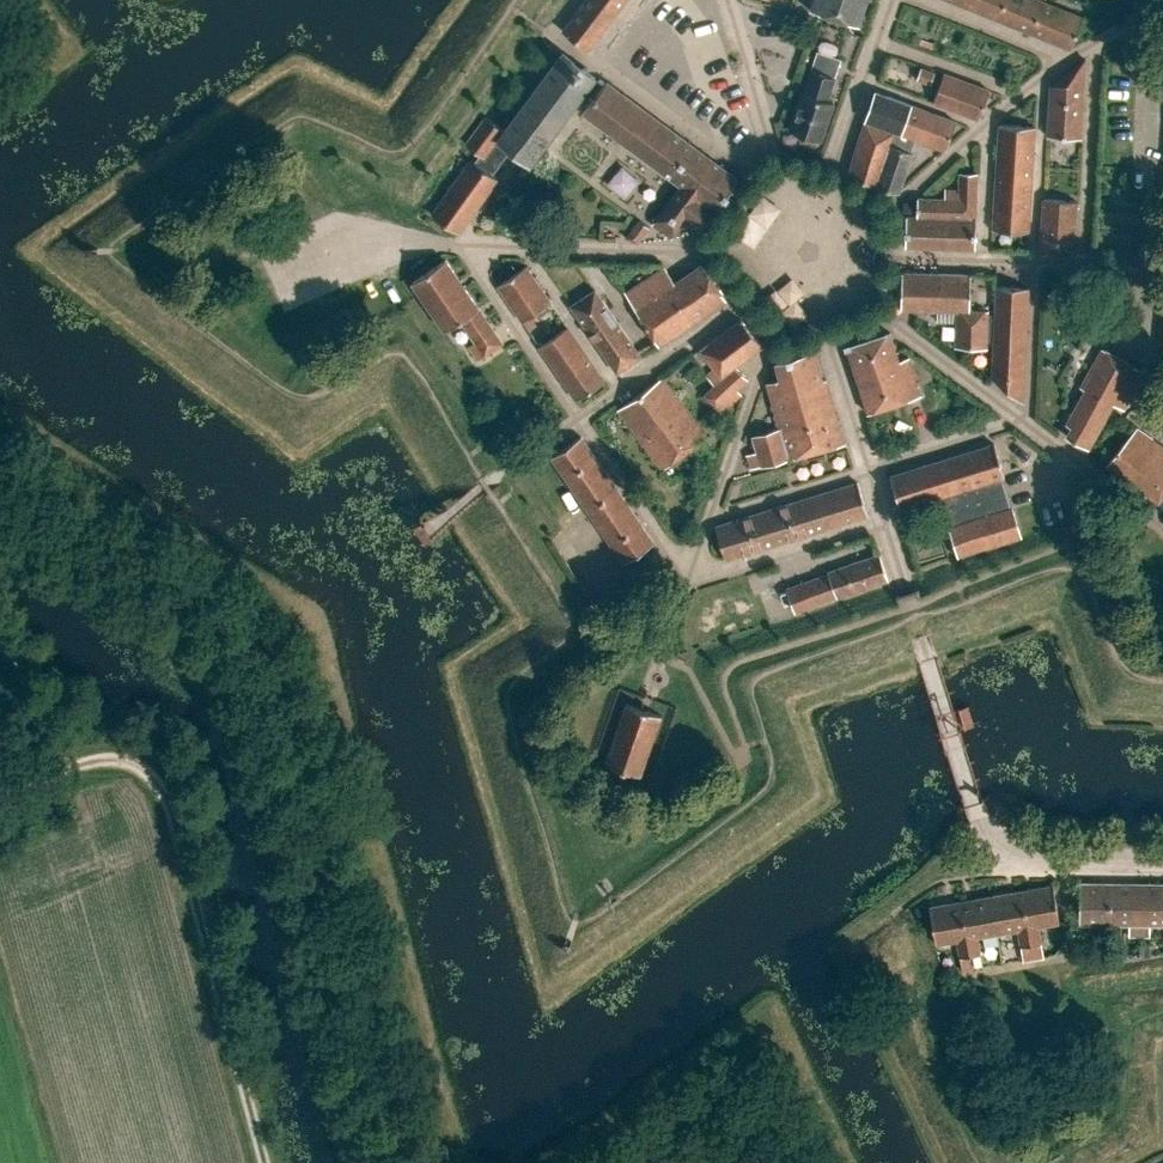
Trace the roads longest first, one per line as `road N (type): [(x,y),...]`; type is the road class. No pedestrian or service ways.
road 1 (residential): [(1162,862),(1009,857),(985,832),(828,341),(817,284)]
road 2 (track): [(64,770),(104,760),(140,766),(171,812),(265,1162)]
road 3 (residential): [(650,692),(796,290)]
road 4 (residential): [(838,278),(1157,523)]
road 5 (residential): [(522,463),(783,270)]
road 6 (residential): [(844,234),(901,199),(1098,42)]
road 7 (residential): [(841,256),(1151,265)]
road 8 (residential): [(463,248),(770,250)]
road 9 (residential): [(821,225),(894,0)]
road 10 (residential): [(798,215),(730,0)]

